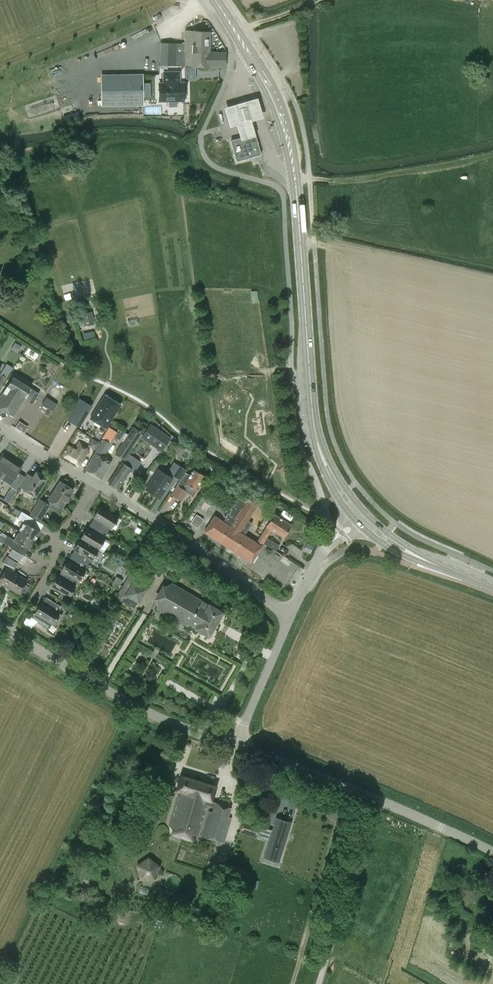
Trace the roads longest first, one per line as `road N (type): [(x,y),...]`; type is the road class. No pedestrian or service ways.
road 1 (secondary): [(361,518),(326,468),(309,417),(289,129),(279,99),(215,0)]
road 2 (unclassified): [(236,744),(149,712),(0,627)]
road 3 (residential): [(94,482),(290,617)]
road 4 (unclassified): [(314,983),(368,795)]
road 5 (unclassified): [(368,795),(236,744)]
road 6 (unclassified): [(236,744),(290,617)]
road 7 (unclassified): [(492,851),(368,795)]
road 8 (residential): [(32,598),(50,567),(51,545),(94,482)]
road 9 (unclassified): [(290,617),(329,544),(361,518)]

